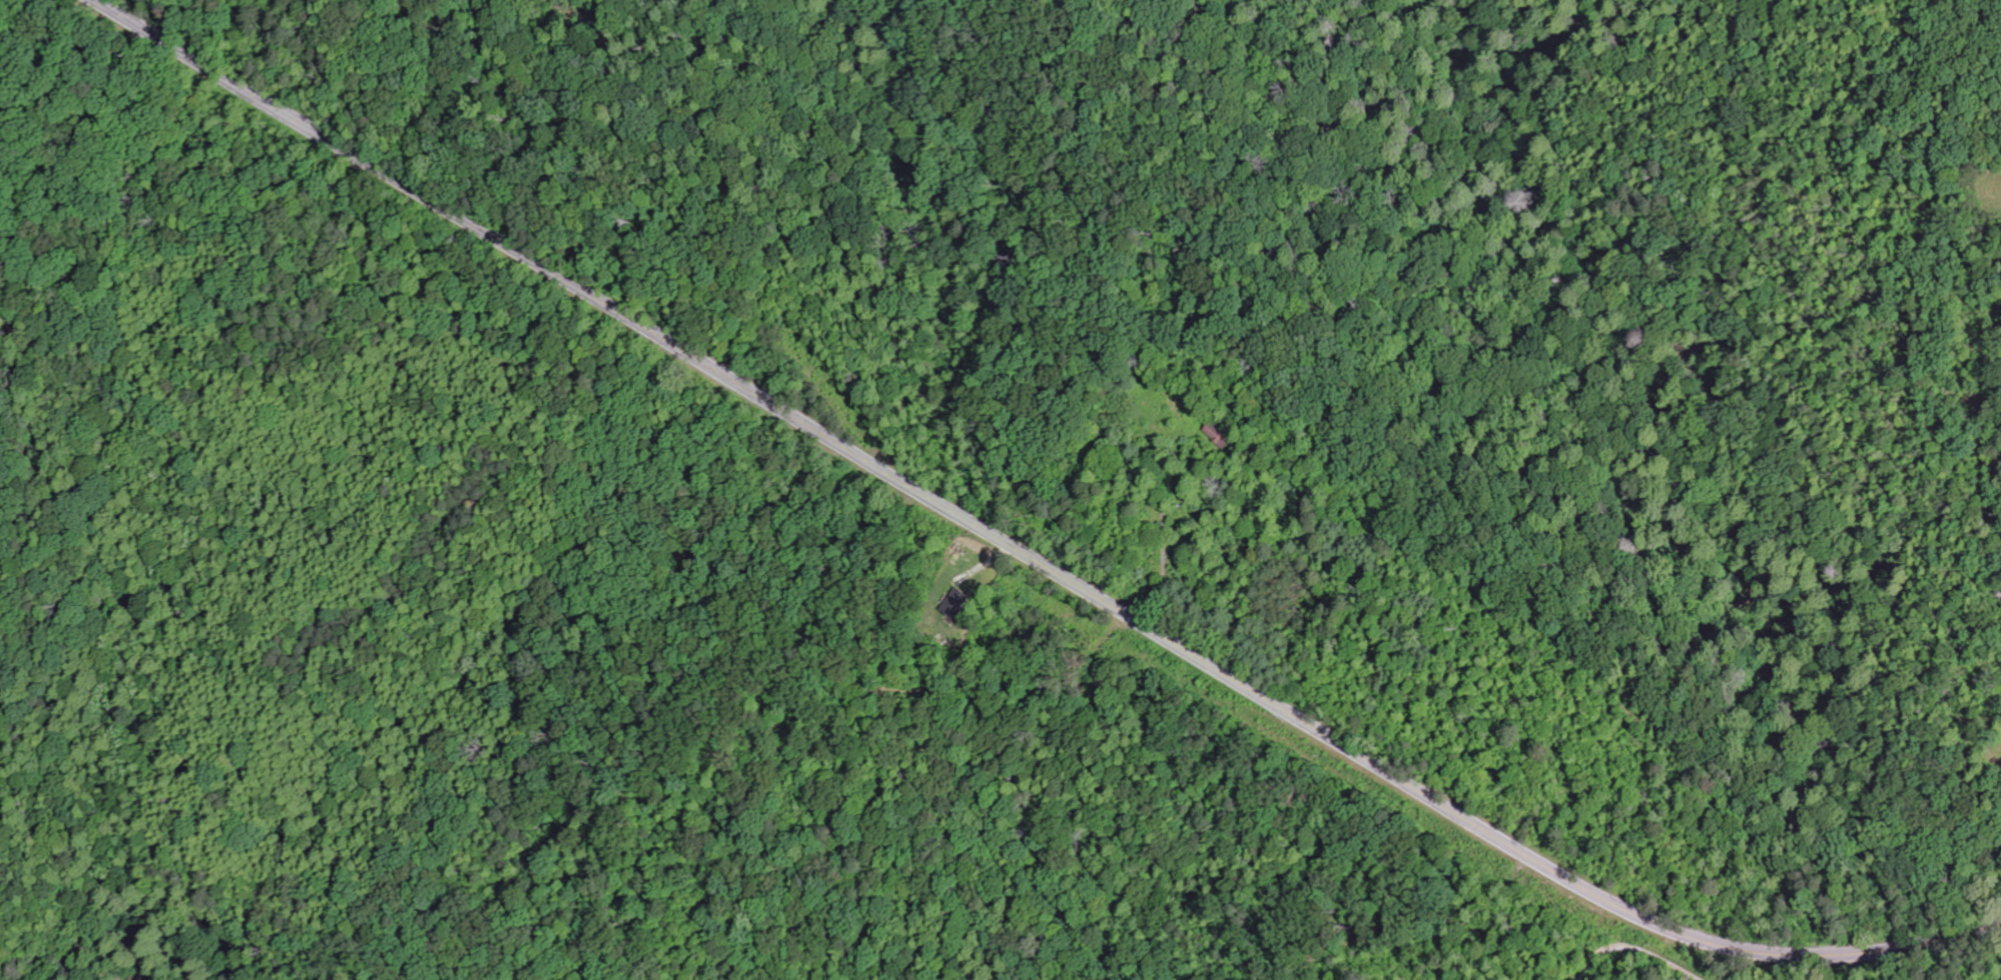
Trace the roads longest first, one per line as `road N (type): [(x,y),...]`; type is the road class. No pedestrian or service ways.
road 1 (secondary): [(93,0),(1499,840),(1660,921),(1694,937),(1788,955),(1866,950),(2000,916)]

